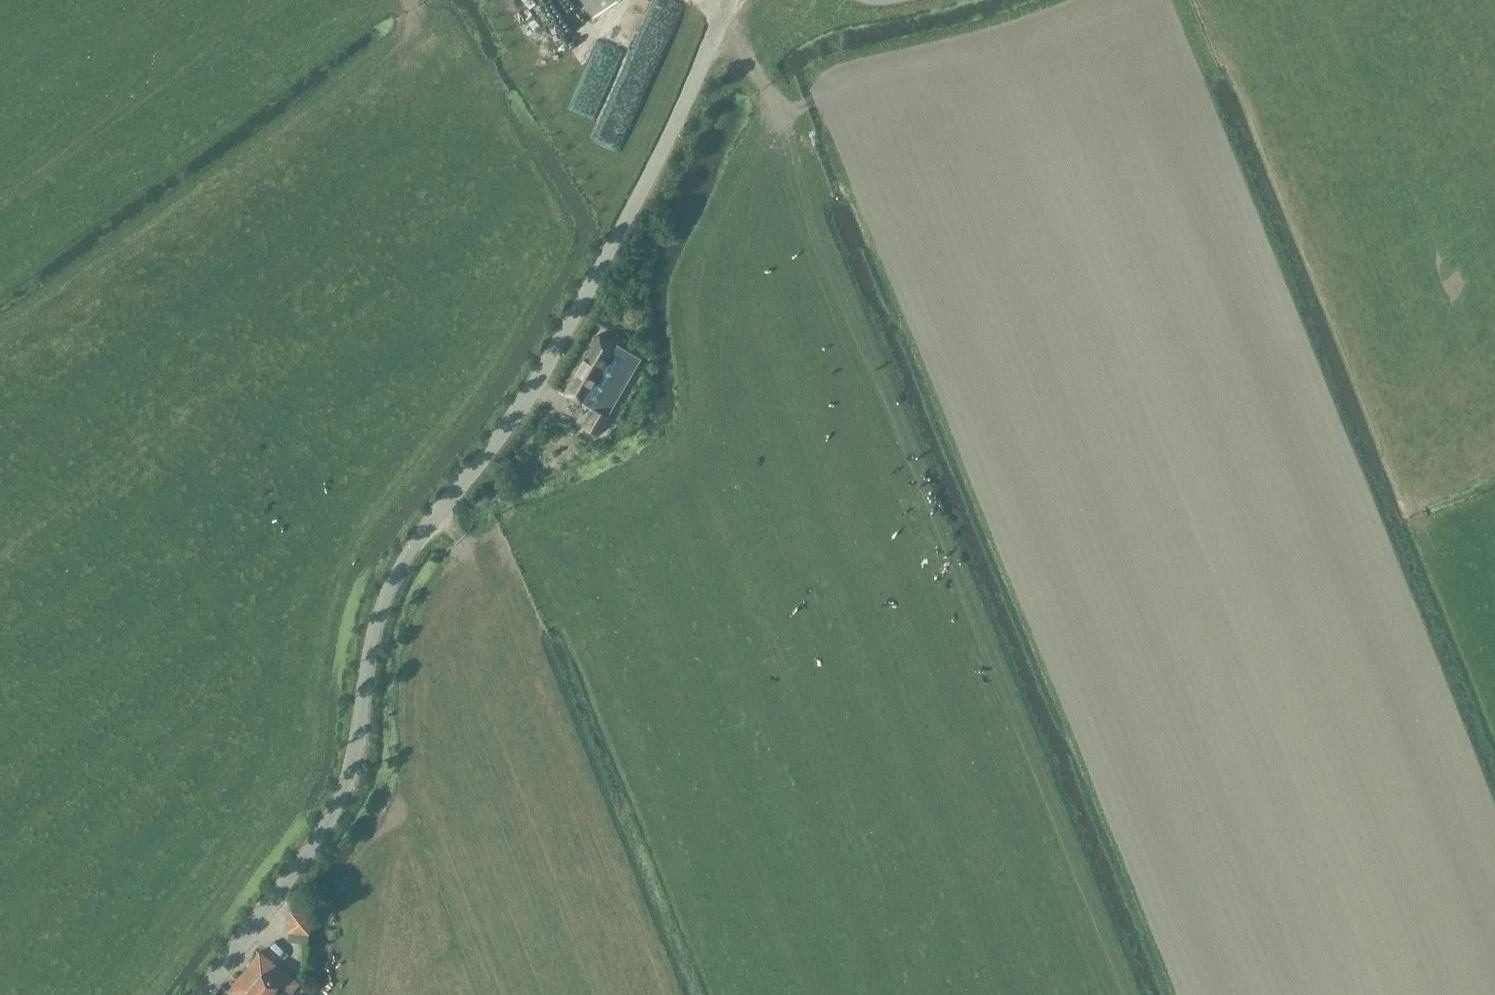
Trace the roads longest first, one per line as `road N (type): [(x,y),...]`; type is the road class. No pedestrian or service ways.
road 1 (unclassified): [(199,994),(334,811),(355,759),(370,652),(394,581),(546,370),(645,185),(730,0)]

